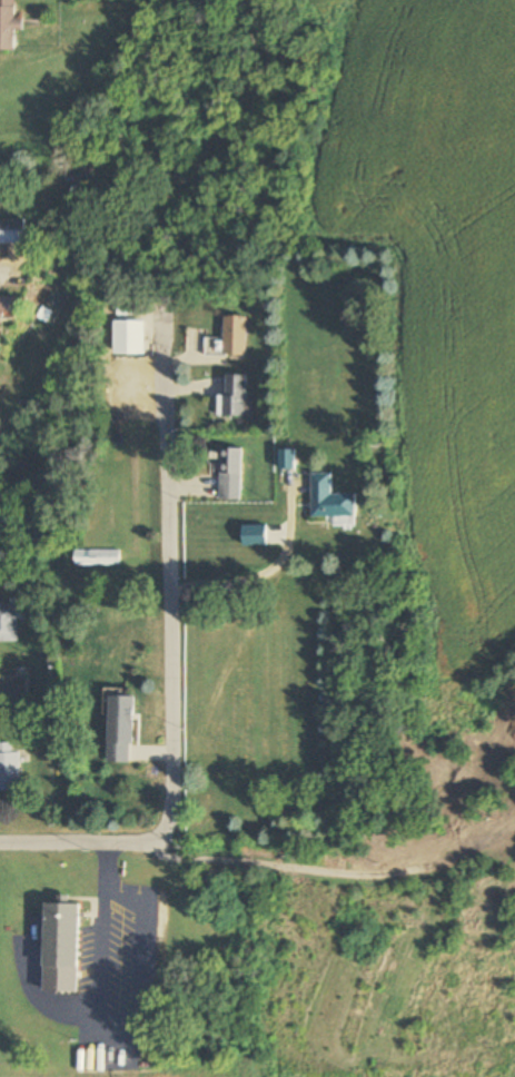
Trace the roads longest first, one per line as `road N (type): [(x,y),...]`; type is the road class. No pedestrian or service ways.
road 1 (residential): [(165,842),(179,819),(159,312)]
road 2 (residential): [(0,840),(165,842)]

